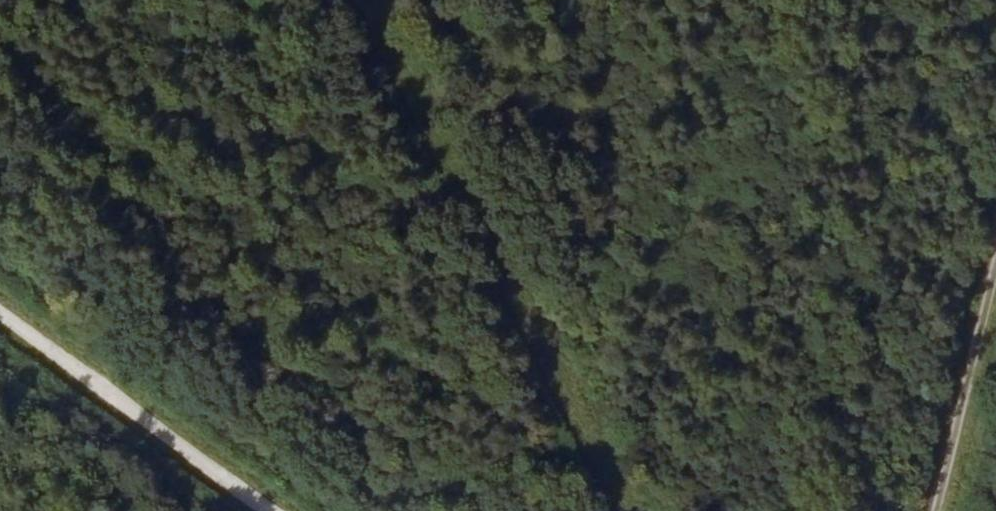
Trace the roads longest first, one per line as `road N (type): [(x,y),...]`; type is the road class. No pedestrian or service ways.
road 1 (track): [(632,510),(377,0)]
road 2 (track): [(0,321),(263,510)]
road 3 (track): [(942,510),(995,283)]

